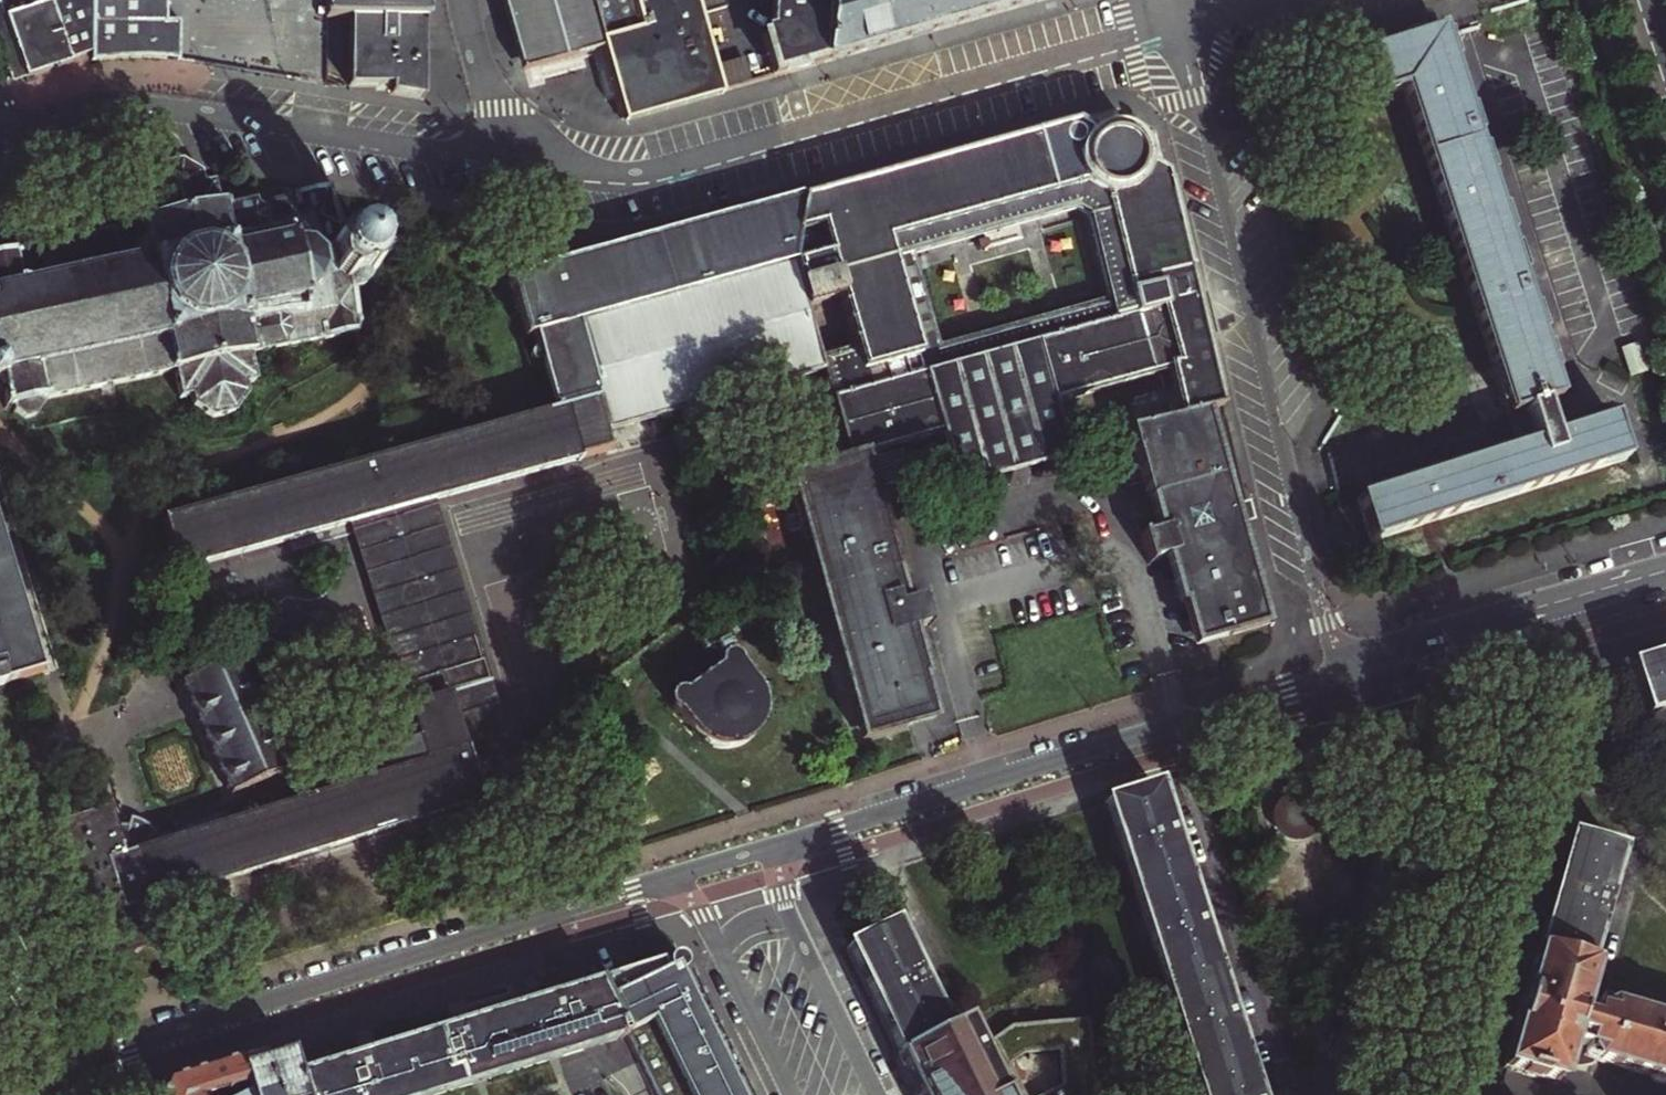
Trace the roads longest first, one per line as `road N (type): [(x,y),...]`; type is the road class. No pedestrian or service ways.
road 1 (residential): [(1173,27),(666,166),(605,170),(514,158)]
road 2 (residential): [(1173,27),(1322,613),(1349,681)]
road 3 (residential): [(67,1070),(670,879)]
road 4 (residential): [(779,846),(1349,681)]
road 5 (residential): [(514,158),(127,106),(0,144)]
road 6 (residential): [(1454,1094),(1524,823),(1503,807),(1423,785),(1393,762)]
road 7 (residential): [(1393,762),(1408,788),(1408,824),(1335,1094)]
road 8 (residential): [(1349,681),(1665,584)]
road 9 (residential): [(878,1094),(790,917),(779,846)]
road 10 (residential): [(670,879),(707,921),(793,1094)]
road 11 (residential): [(463,0),(514,158)]
road 12 (residential): [(67,1070),(0,933)]

